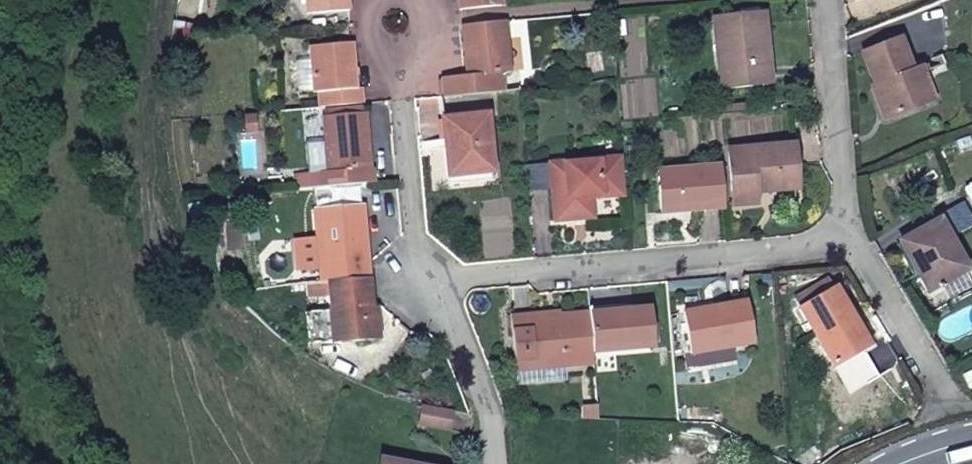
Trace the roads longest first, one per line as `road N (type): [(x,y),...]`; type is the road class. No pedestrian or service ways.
road 1 (residential): [(421,283),(807,249),(844,237)]
road 2 (residential): [(398,0),(421,283)]
road 3 (residential): [(844,237),(824,0)]
road 4 (residential): [(500,463),(459,329),(421,283)]
road 5 (residential): [(948,404),(844,237)]

